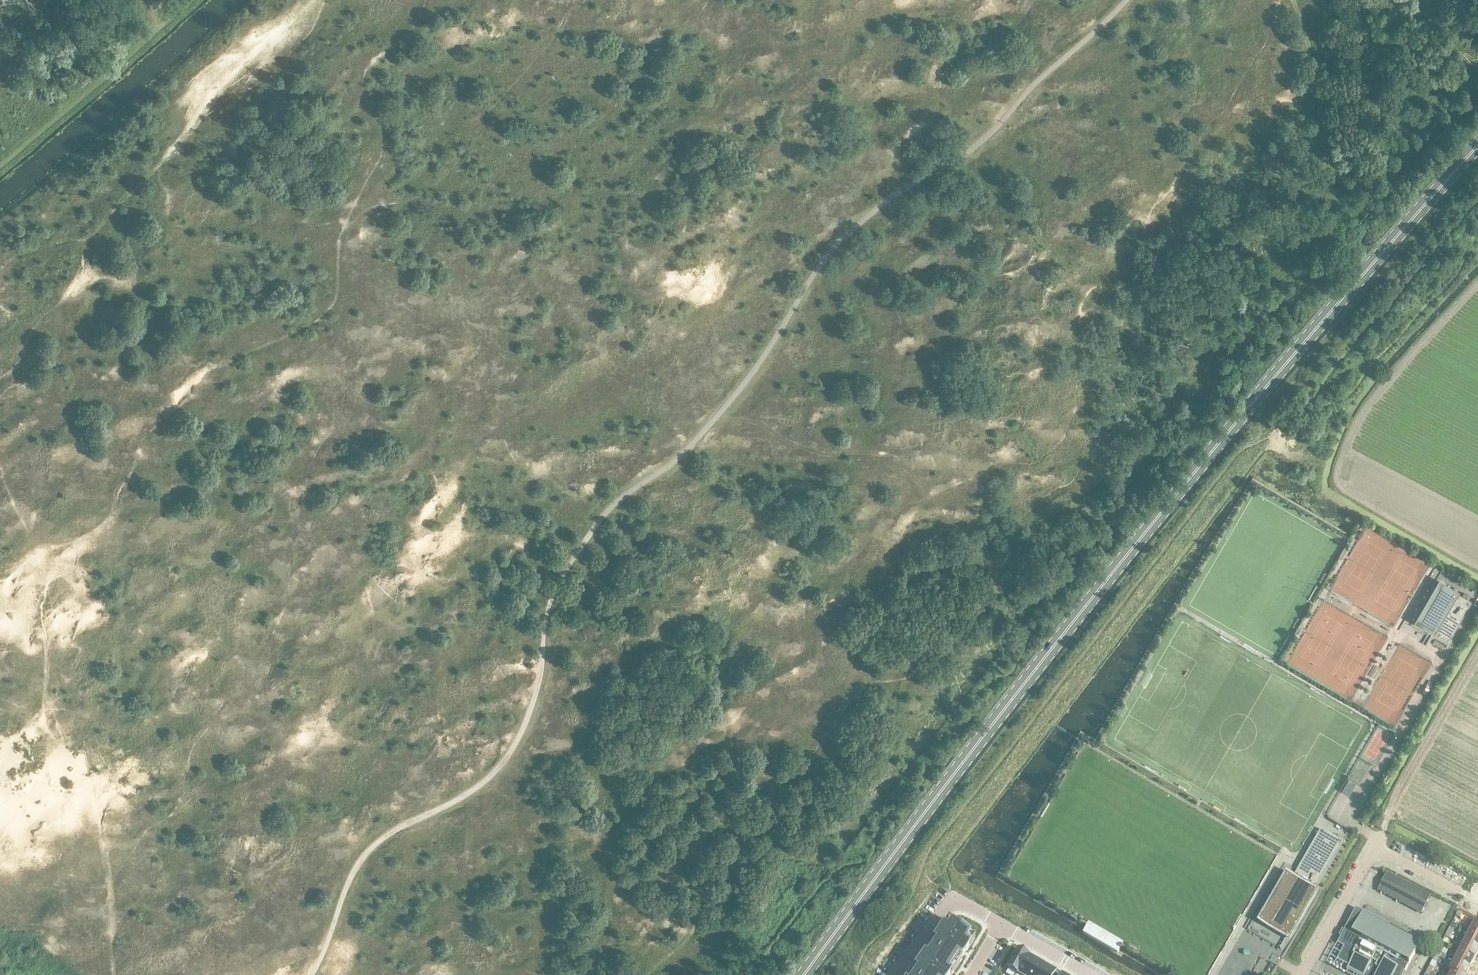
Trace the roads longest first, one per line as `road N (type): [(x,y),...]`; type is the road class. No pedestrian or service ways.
road 1 (track): [(313,974),(348,881),(370,848),(472,791),(508,758),(539,687),(555,594),(610,507),(668,467),(715,417),(832,248),(909,185),(993,133),(1126,0)]
road 2 (primary): [(1477,132),(1009,690),(798,974)]
road 3 (track): [(1477,566),(1341,489),(1360,424),(1477,283)]
road 4 (track): [(1192,376),(1329,221),(1331,172),(1315,100)]
road 5 (track): [(0,165),(191,0)]
road 6 (track): [(1374,846),(1477,655)]
road 7 (track): [(1315,100),(1351,96),(1477,32)]
road 8 (residential): [(1302,974),(1374,846)]
road 9 (residential): [(1000,926),(952,904),(894,974)]

